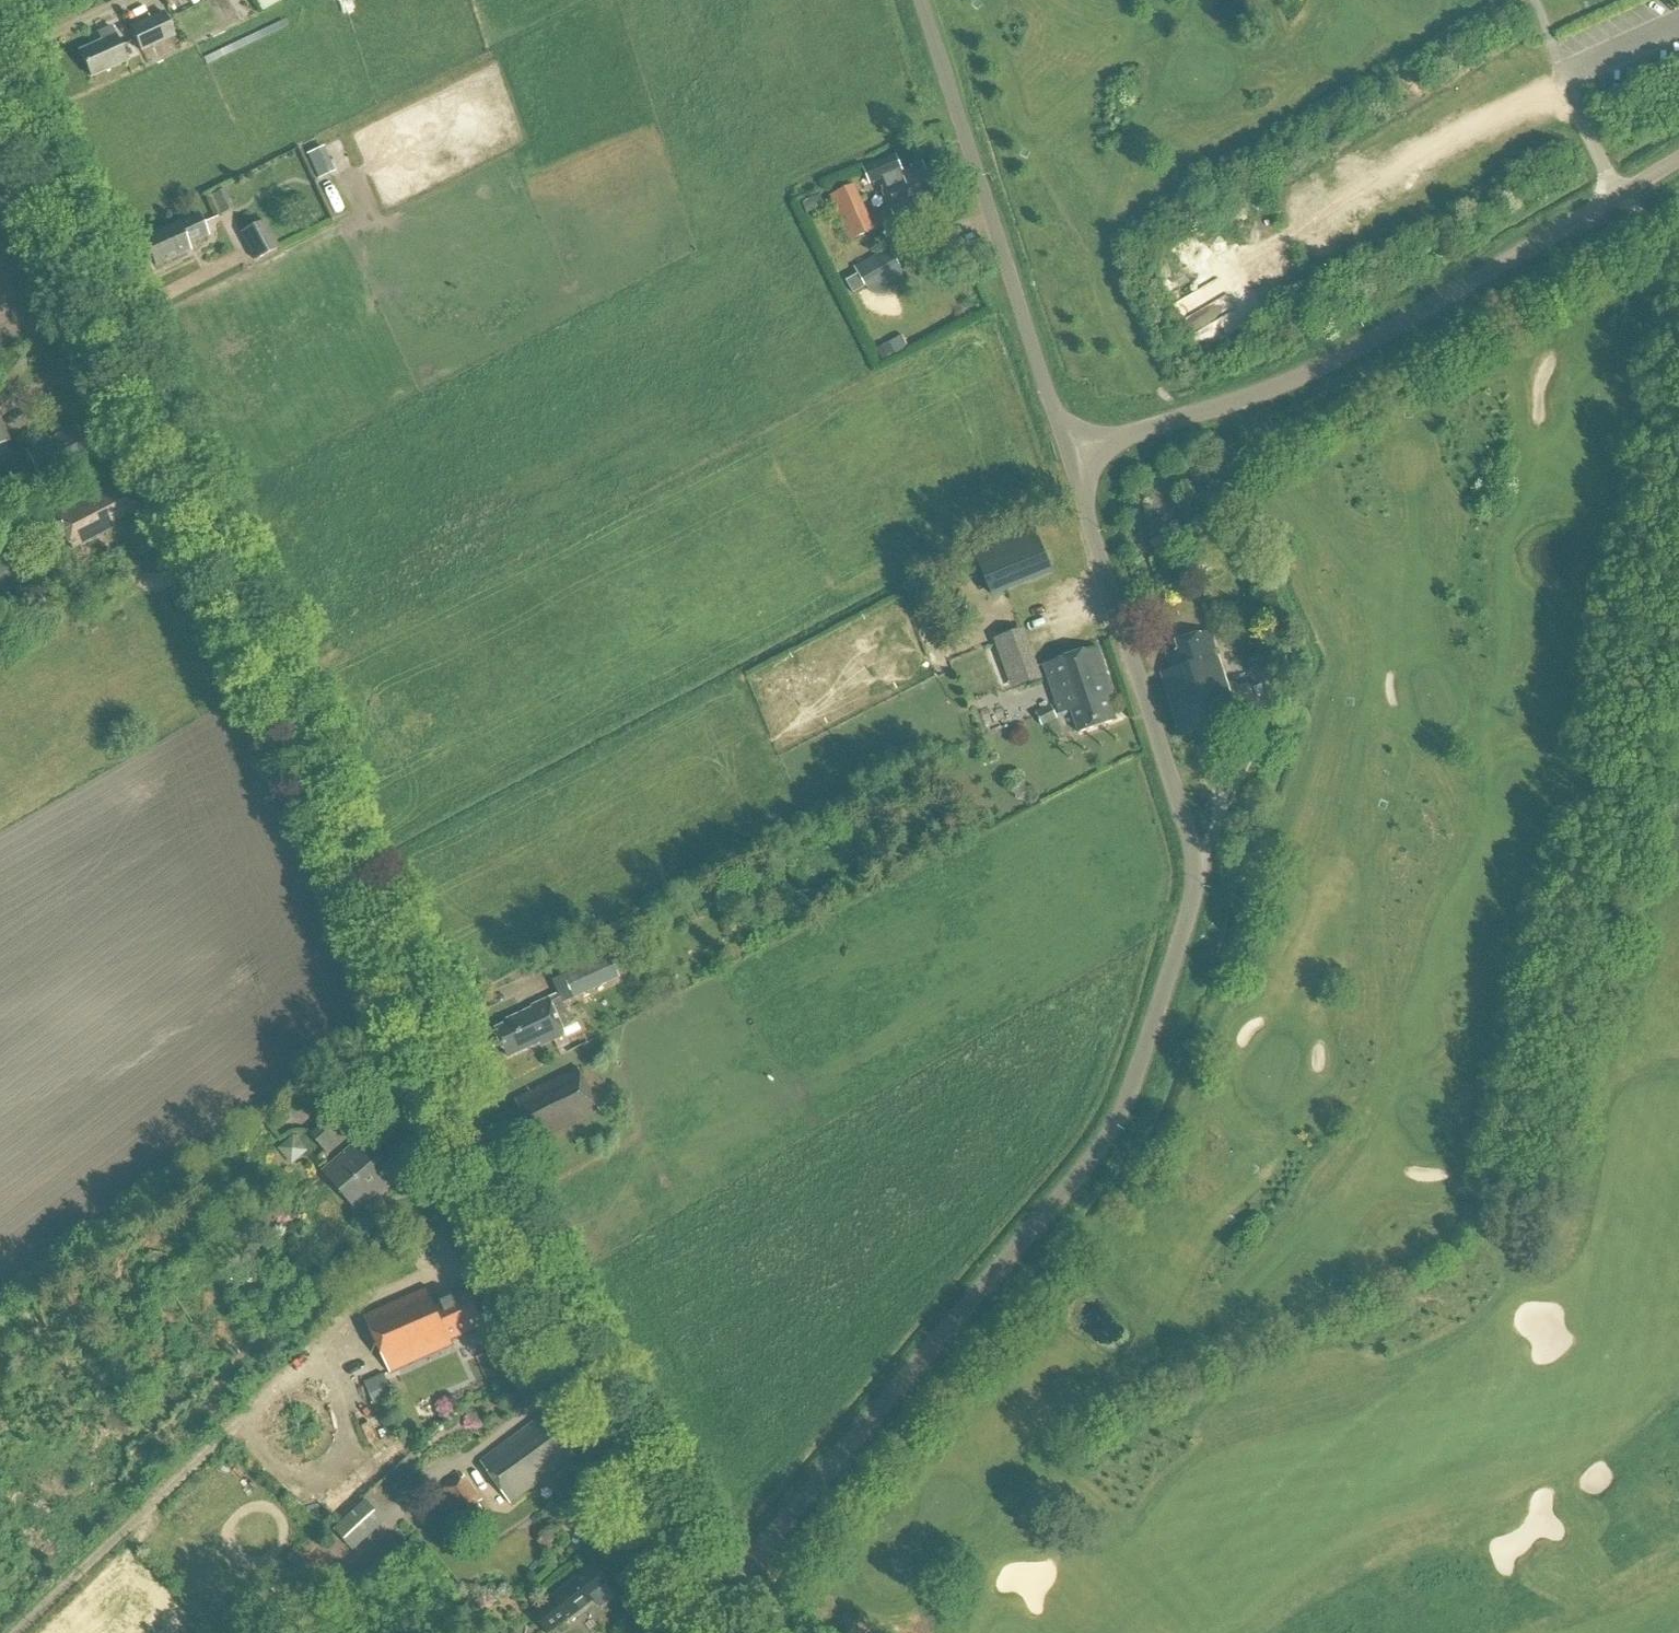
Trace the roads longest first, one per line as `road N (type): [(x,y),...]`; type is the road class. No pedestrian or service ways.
road 1 (tertiary): [(712,1610),(587,1386),(0,83)]
road 2 (unclassified): [(712,1610),(1101,1144),(1138,1071),(1190,898),(1193,859),(1066,450)]
road 3 (unclassified): [(1066,450),(1216,409),(1322,367),(1678,160)]
road 4 (unclassified): [(1066,450),(921,0)]
road 5 (track): [(1562,77),(1248,258)]

